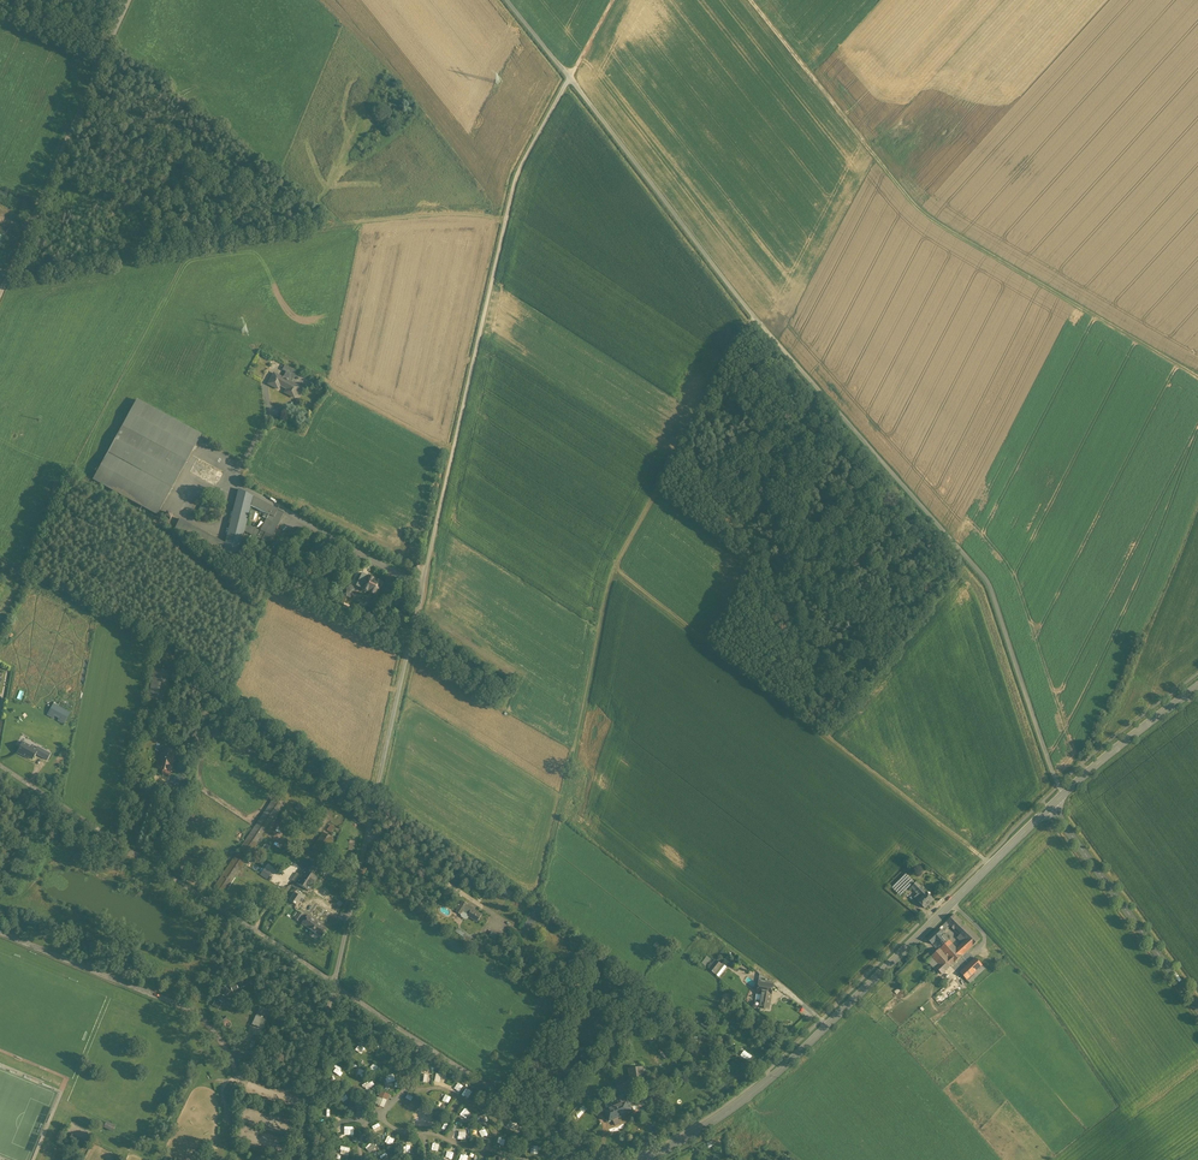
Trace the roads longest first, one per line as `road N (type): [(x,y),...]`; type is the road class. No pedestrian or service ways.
road 1 (track): [(1059,786),(989,584),(753,315),(569,77)]
road 2 (track): [(753,315),(621,572),(538,901),(376,799)]
road 3 (secondary): [(1049,808),(783,1068),(732,1111),(648,1159)]
road 4 (unclassified): [(423,587),(513,186),(569,77)]
road 5 (track): [(0,562),(157,642),(378,789)]
road 6 (unclassified): [(334,983),(423,587)]
road 7 (unclassified): [(334,983),(0,765)]
road 8 (track): [(1197,377),(933,220),(880,160)]
road 9 (unclassified): [(605,1159),(334,983)]
road 10 (unclassified): [(129,0),(0,293)]
road 11 (unclassified): [(269,418),(237,485),(423,587)]
road 12 (unclassified): [(1197,1009),(1049,808)]
road 13 (track): [(751,0),(880,160)]
road 14 (secondary): [(1197,685),(1049,808)]
road 15 (unclassified): [(293,1159),(334,983)]
road 16 (track): [(368,833),(492,913)]

